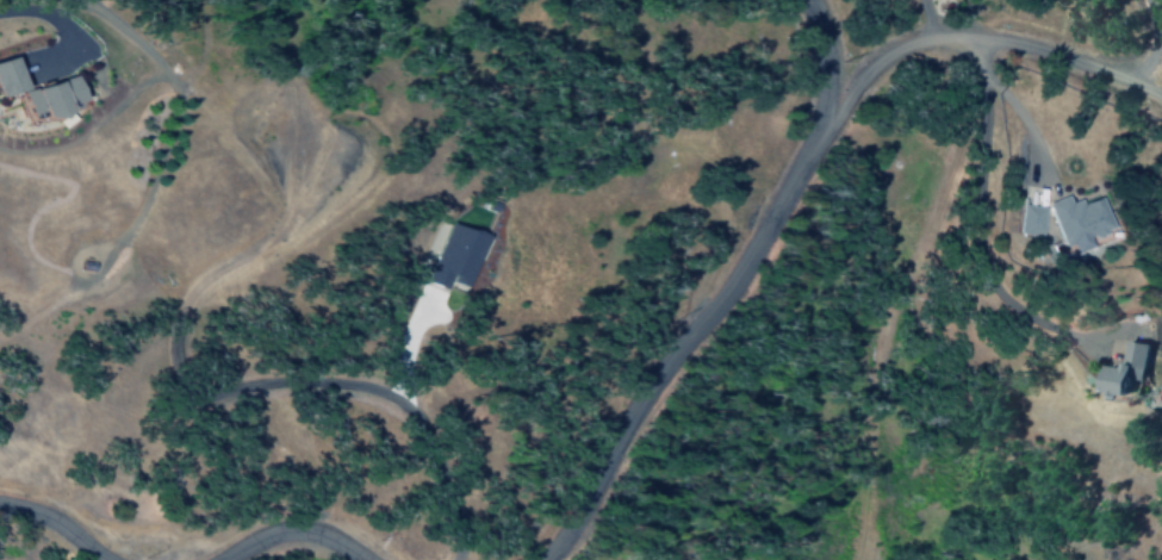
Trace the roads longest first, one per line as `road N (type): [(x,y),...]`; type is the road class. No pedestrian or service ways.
road 1 (residential): [(544,559),(629,412),(721,293),(814,139),(826,81),(806,0)]
road 2 (residential): [(454,559),(449,512),(417,424),(391,393),(287,381),(210,397),(180,382),(174,340),(193,295),(288,207)]
road 3 (track): [(0,334),(89,279),(133,214),(169,114),(172,91),(118,24),(69,2),(42,12)]
road 4 (residential): [(814,139),(880,62),(931,39),(1057,56),(1161,98)]
road 5 (track): [(0,148),(61,147),(89,131),(155,64)]
road 6 (residential): [(225,559),(286,533),(331,541),(358,559)]
road 7 (residential): [(0,14),(42,12),(64,31),(62,51),(18,69)]
road 8 (residential): [(408,406),(400,362),(430,287)]

